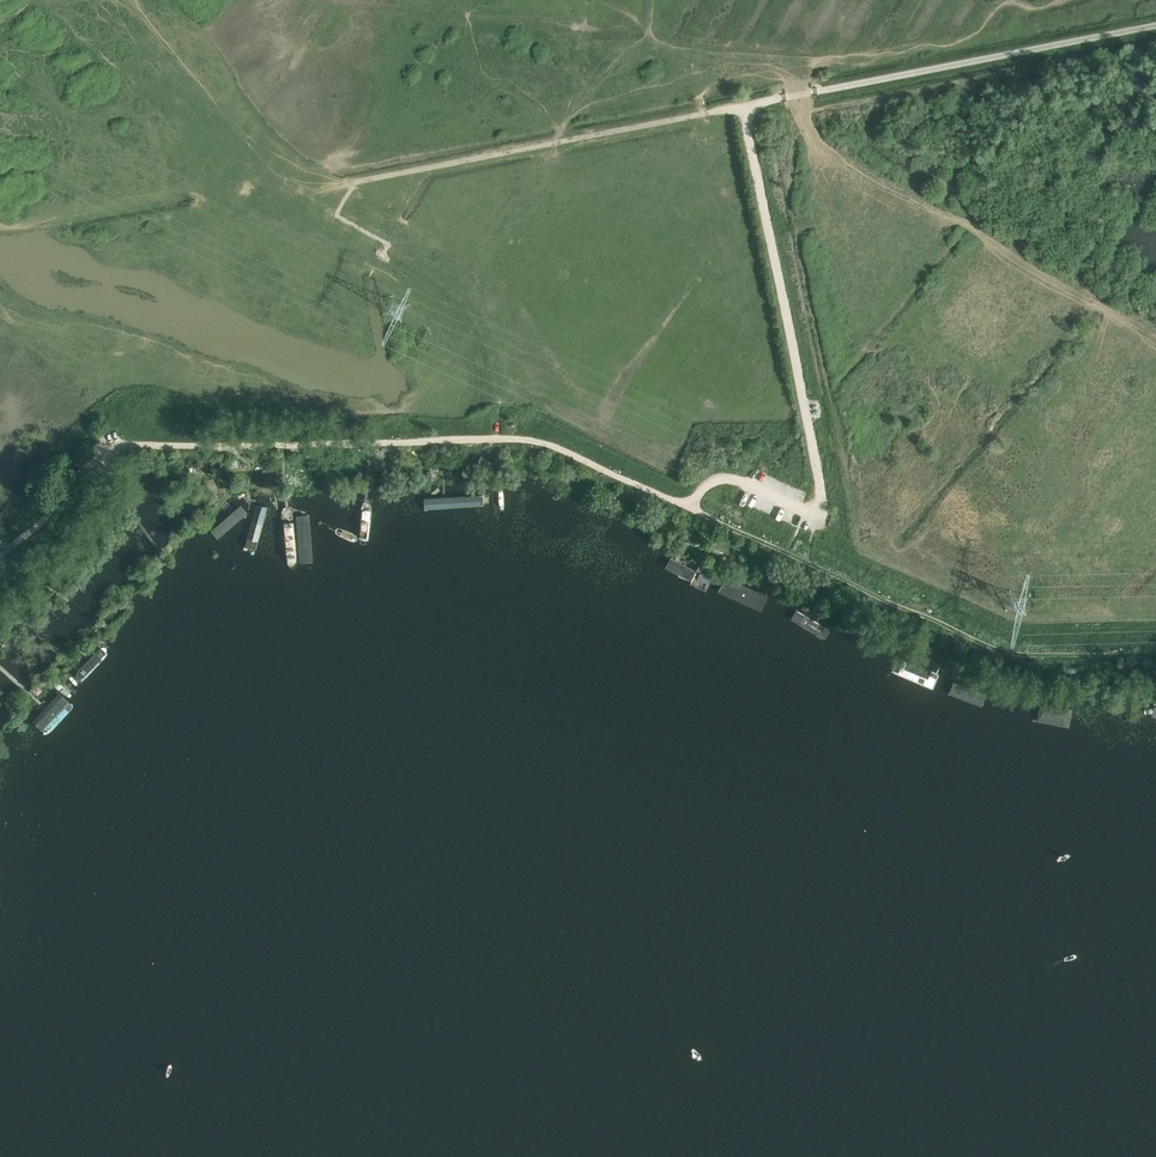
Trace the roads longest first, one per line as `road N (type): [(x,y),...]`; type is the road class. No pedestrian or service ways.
road 1 (track): [(744,105),(824,504),(817,518),(727,473),(714,476),(688,507)]
road 2 (track): [(0,558),(112,447),(500,438)]
road 3 (unclassified): [(707,112),(1155,25)]
road 4 (track): [(688,507),(976,640)]
road 5 (track): [(500,438),(532,438),(688,507)]

